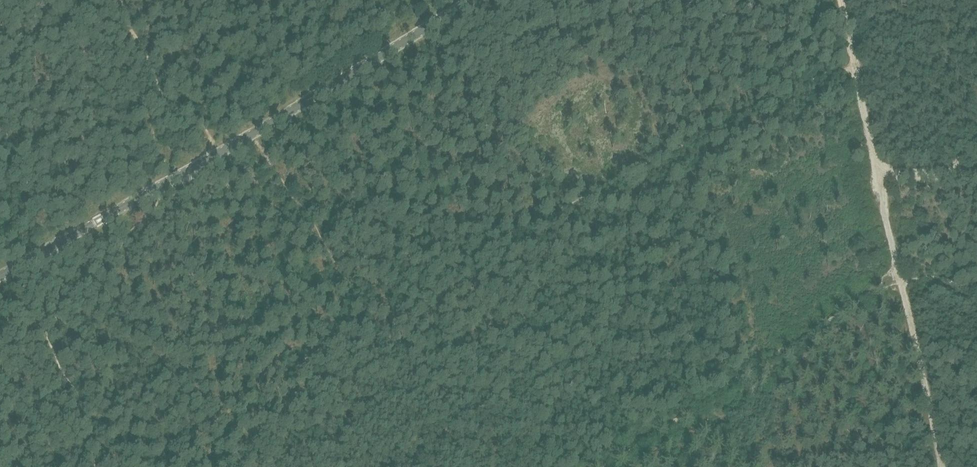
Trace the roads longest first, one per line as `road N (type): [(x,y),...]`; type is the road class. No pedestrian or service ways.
road 1 (tertiary): [(0,275),(472,0)]
road 2 (track): [(840,0),(878,174)]
road 3 (track): [(901,284),(938,452)]

